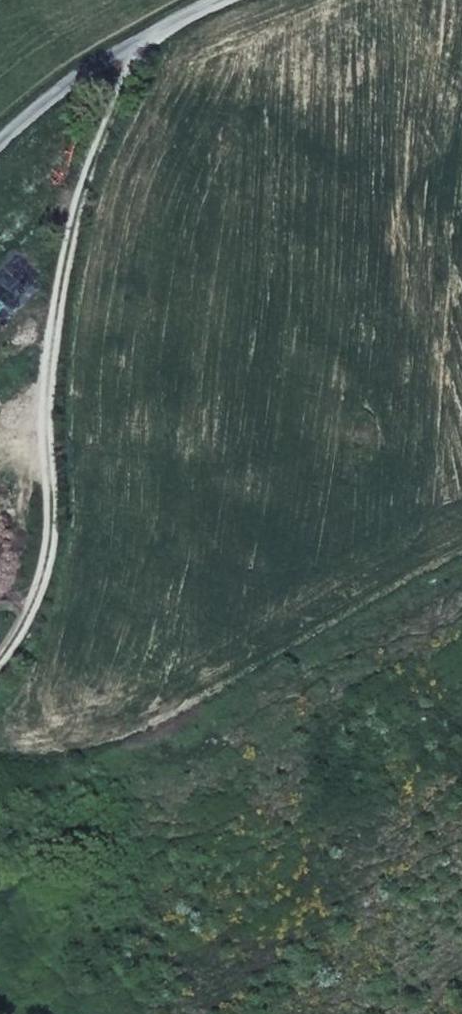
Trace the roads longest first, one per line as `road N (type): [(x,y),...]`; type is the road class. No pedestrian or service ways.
road 1 (track): [(153,39),(95,162),(45,359),(25,608),(0,642)]
road 2 (residential): [(232,0),(63,87),(0,150)]

